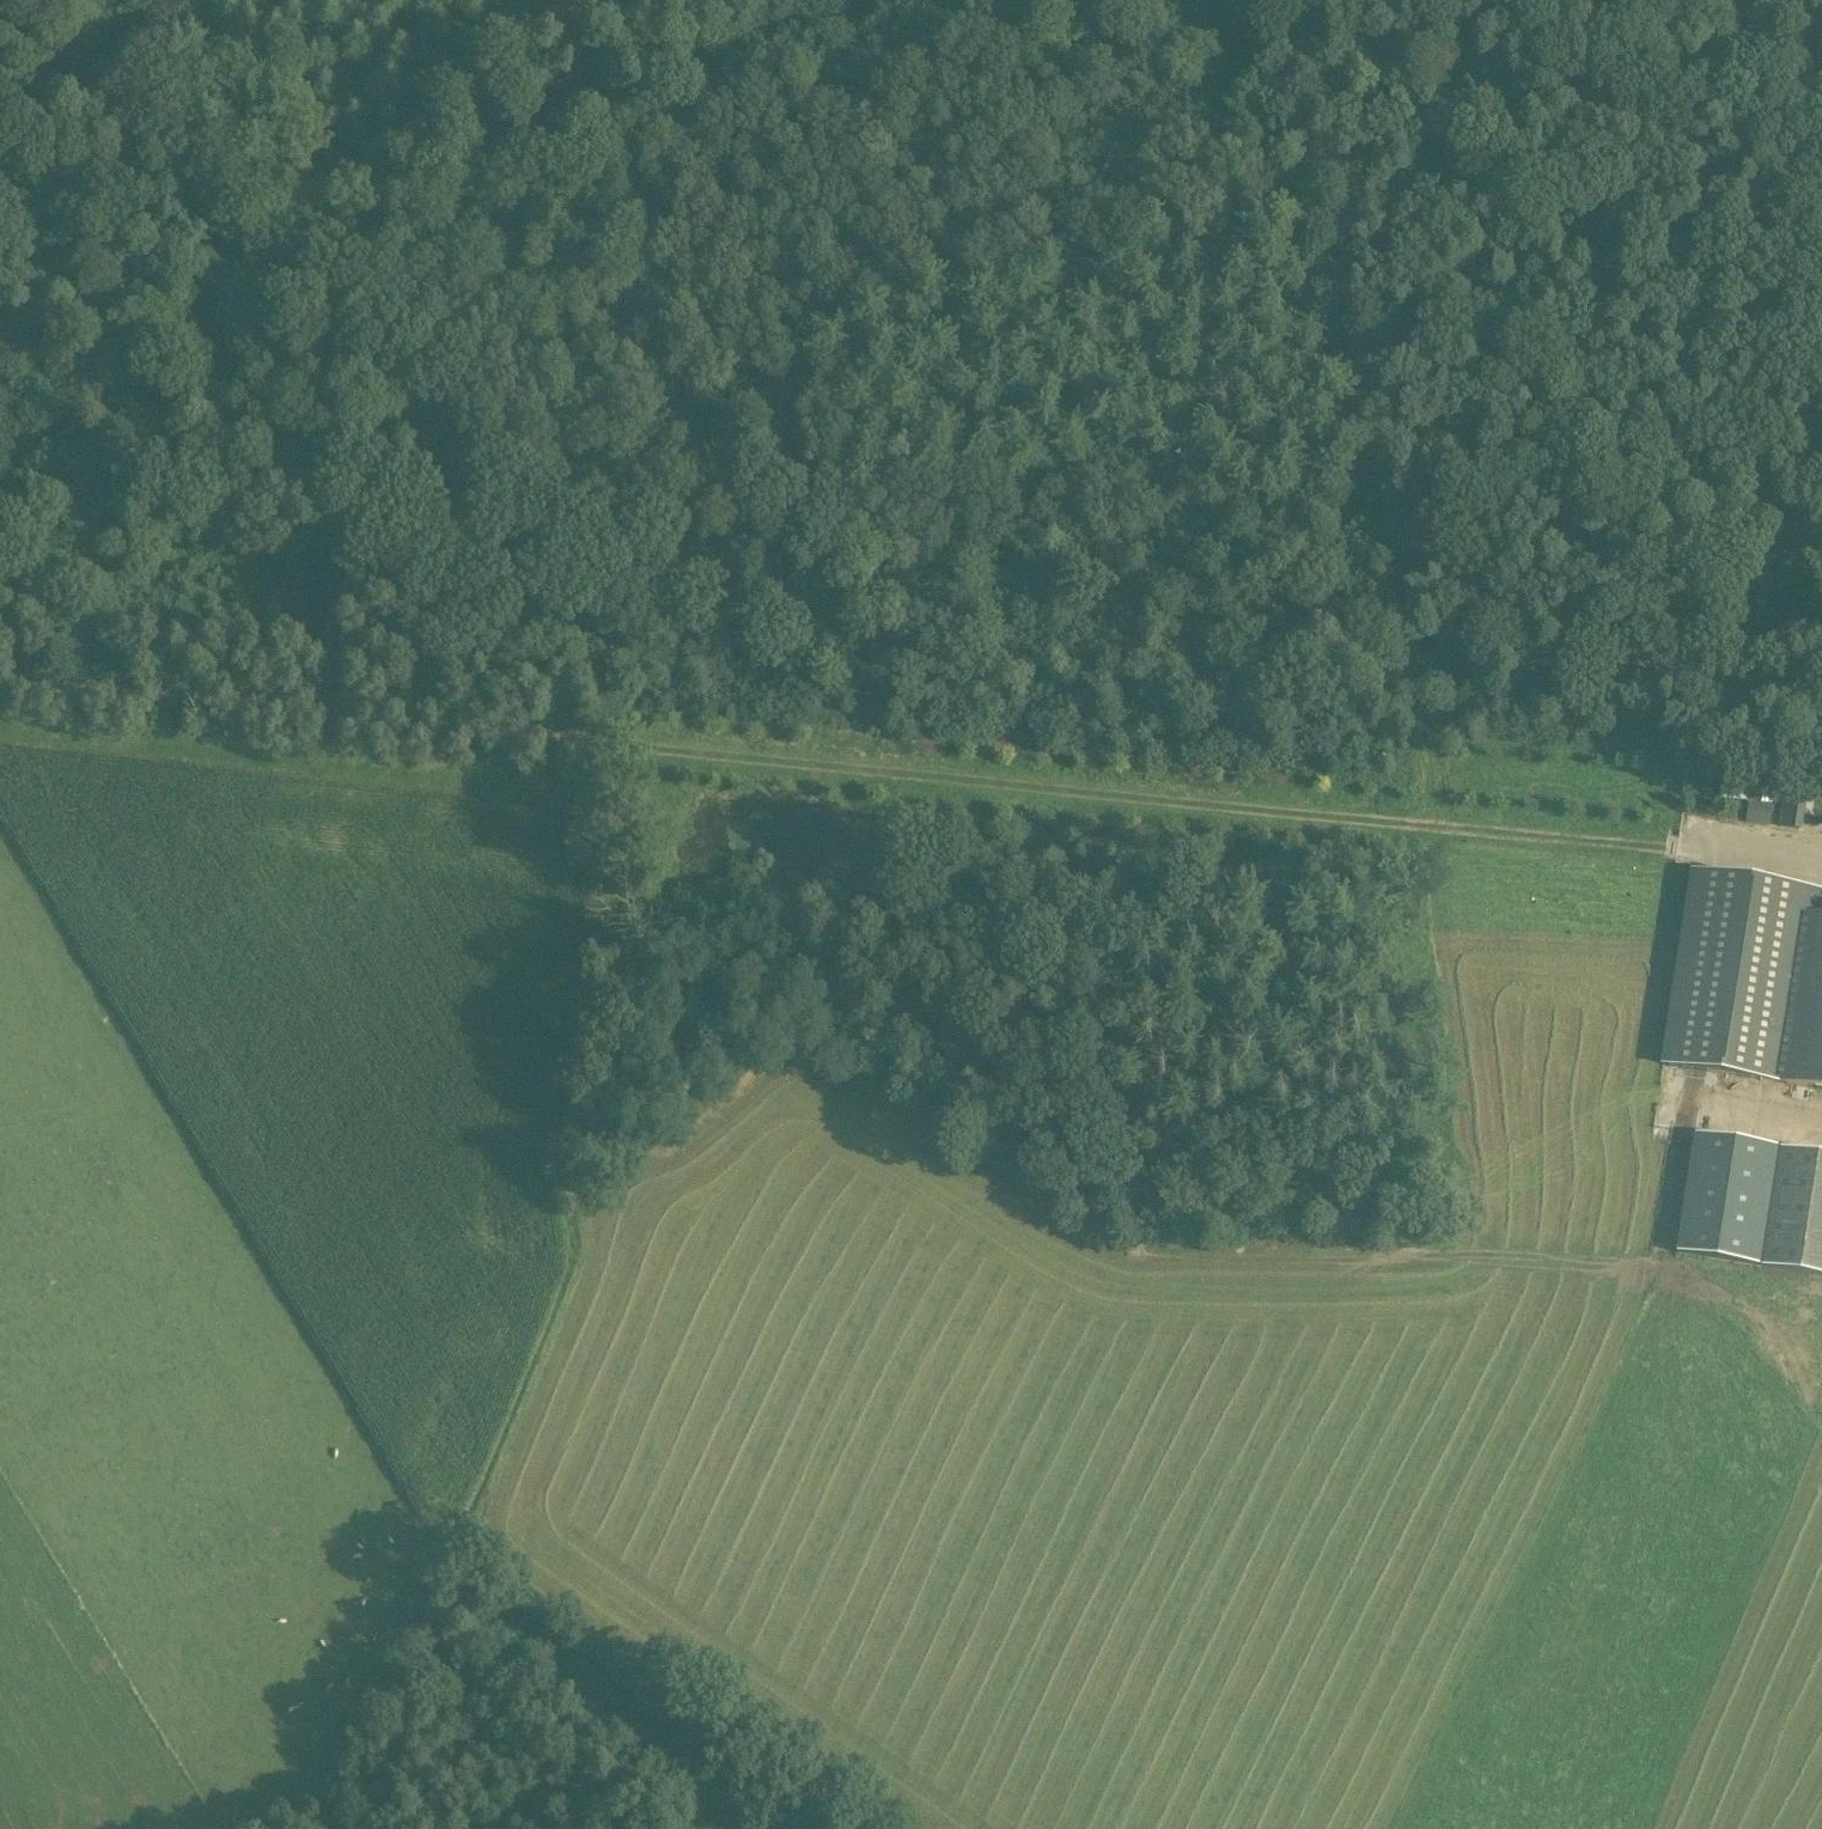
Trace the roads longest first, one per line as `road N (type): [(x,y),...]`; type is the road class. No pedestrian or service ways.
road 1 (track): [(1676,847),(0,674)]
road 2 (track): [(561,0),(0,471)]
road 3 (track): [(311,210),(221,104),(113,0)]

